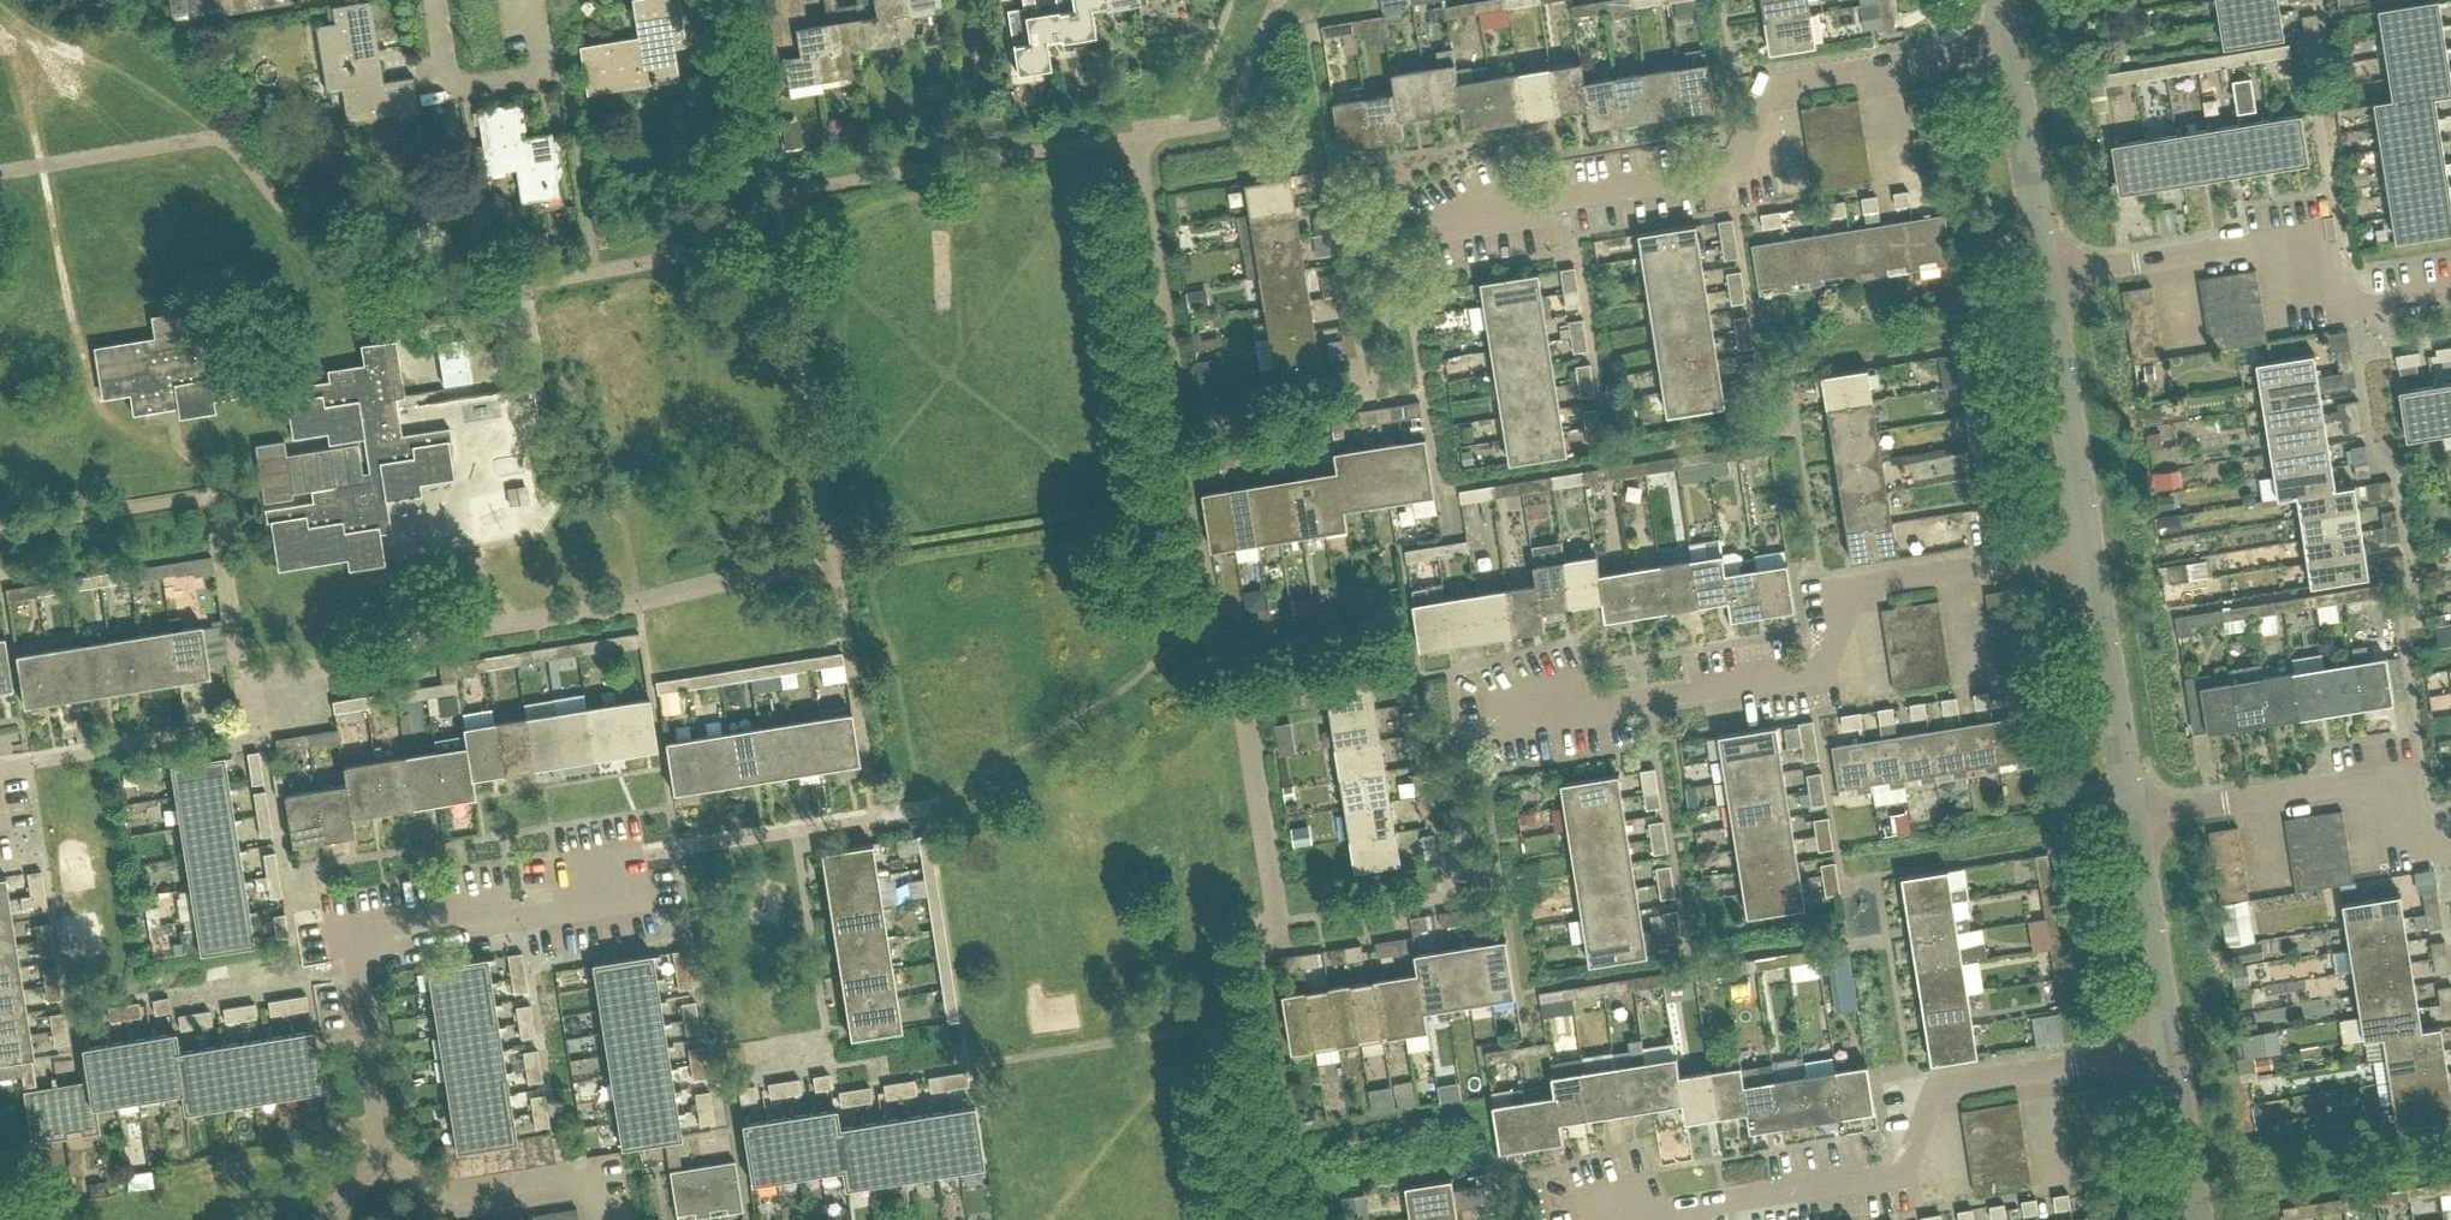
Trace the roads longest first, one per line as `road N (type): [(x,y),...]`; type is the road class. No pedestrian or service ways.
road 1 (residential): [(1498,729),(1811,674),(1849,591),(2091,550)]
road 2 (residential): [(1429,230),(1570,193),(1737,165),(1770,86),(2008,45)]
road 3 (residential): [(1604,1219),(1906,1171),(1938,1085),(2167,1047)]
road 4 (residential): [(384,1164),(351,940),(534,910),(584,881)]
road 5 (residential): [(2047,279),(2283,243),(2350,310),(2450,294)]
road 6 (residential): [(2450,848),(2436,850),(2369,784),(2132,818)]
road 7 (residential): [(617,1219),(609,1176),(449,1197),(384,1164)]
road 8 (unclassified): [(2091,550),(2047,279)]
road 9 (unclassified): [(2132,818),(2091,550)]
road 10 (residential): [(534,0),(546,76),(452,91),(437,0)]
road 11 (unclassified): [(2047,279),(2008,45)]
road 12 (unclassified): [(2167,1047),(2132,818)]
road 13 (unclassified): [(2196,1219),(2167,1047)]

